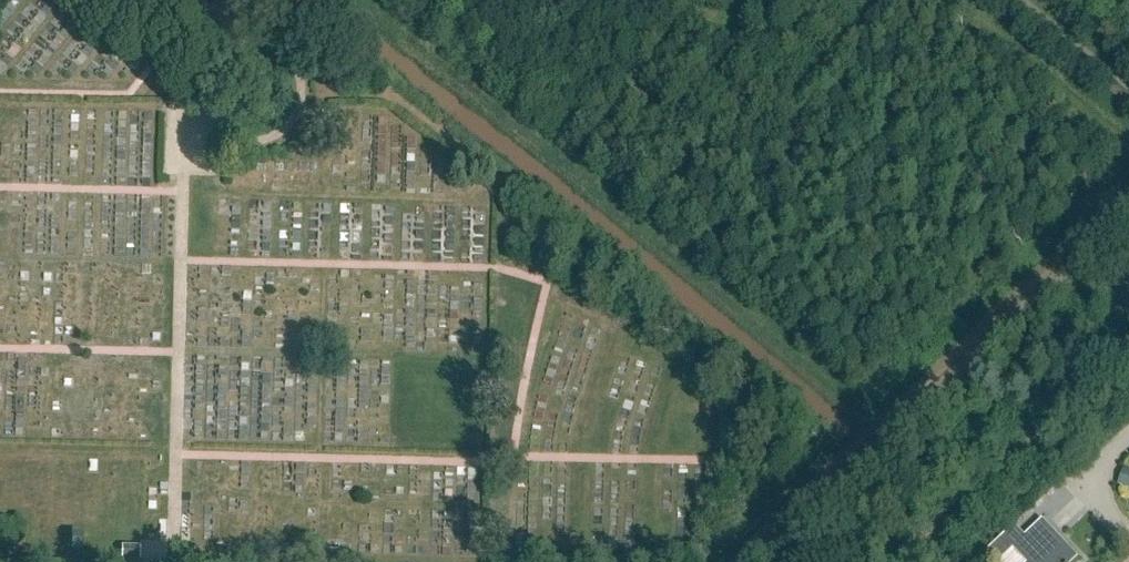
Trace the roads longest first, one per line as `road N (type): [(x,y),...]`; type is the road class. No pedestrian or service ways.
road 1 (residential): [(768,561),(1128,213)]

